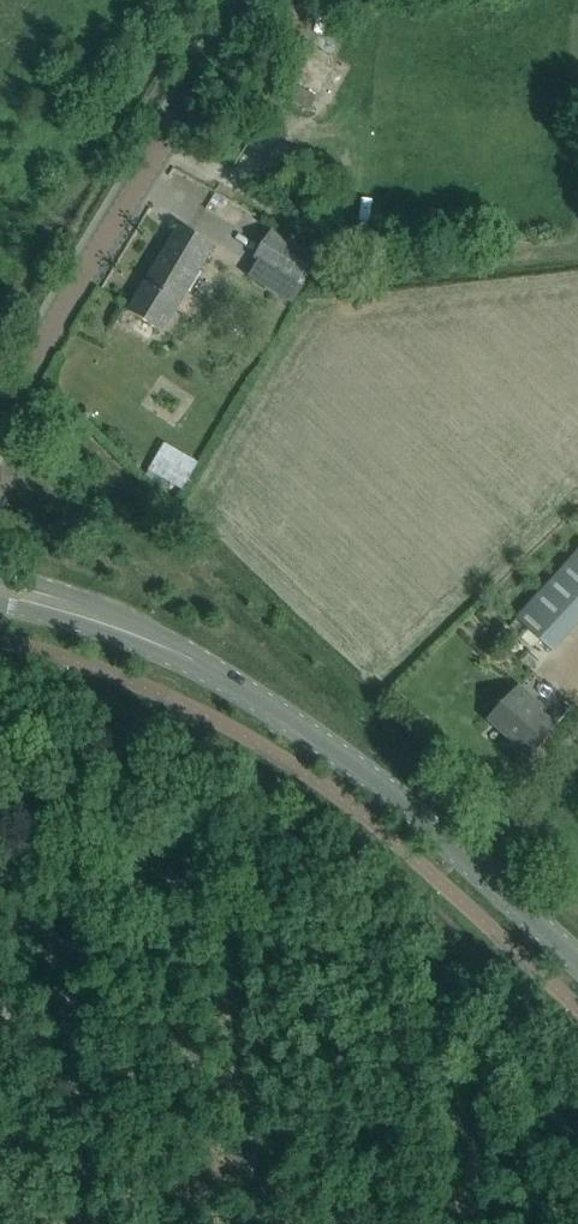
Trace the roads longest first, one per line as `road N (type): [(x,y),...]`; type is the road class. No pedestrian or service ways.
road 1 (tertiary): [(577,966),(326,747),(165,646),(68,606)]
road 2 (tertiary): [(0,429),(56,314),(247,0)]
road 3 (track): [(0,925),(332,825),(353,807)]

